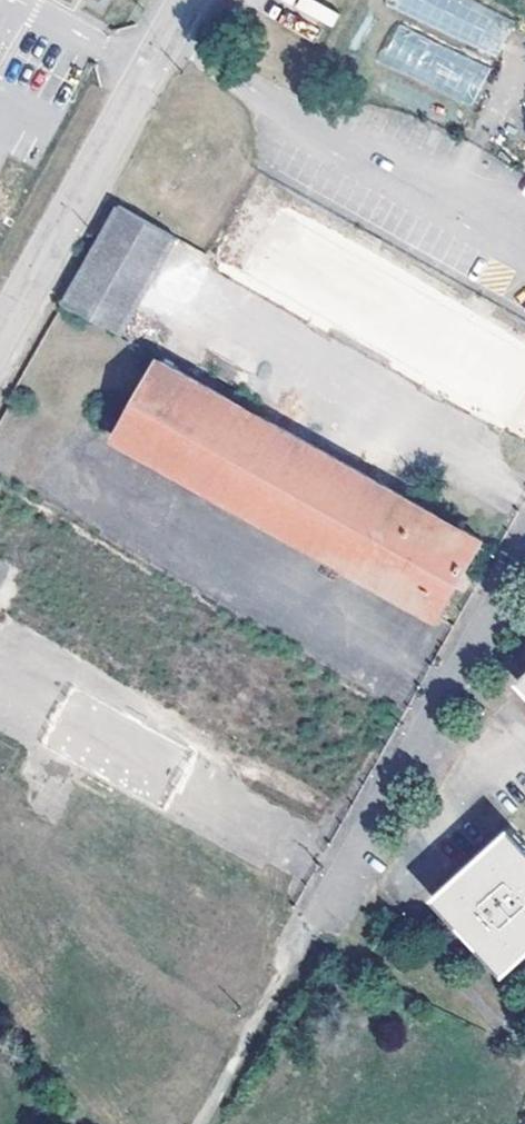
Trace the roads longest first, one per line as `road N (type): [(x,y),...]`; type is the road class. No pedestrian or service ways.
road 1 (residential): [(264,1008),(524,567)]
road 2 (residential): [(186,0),(0,336)]

